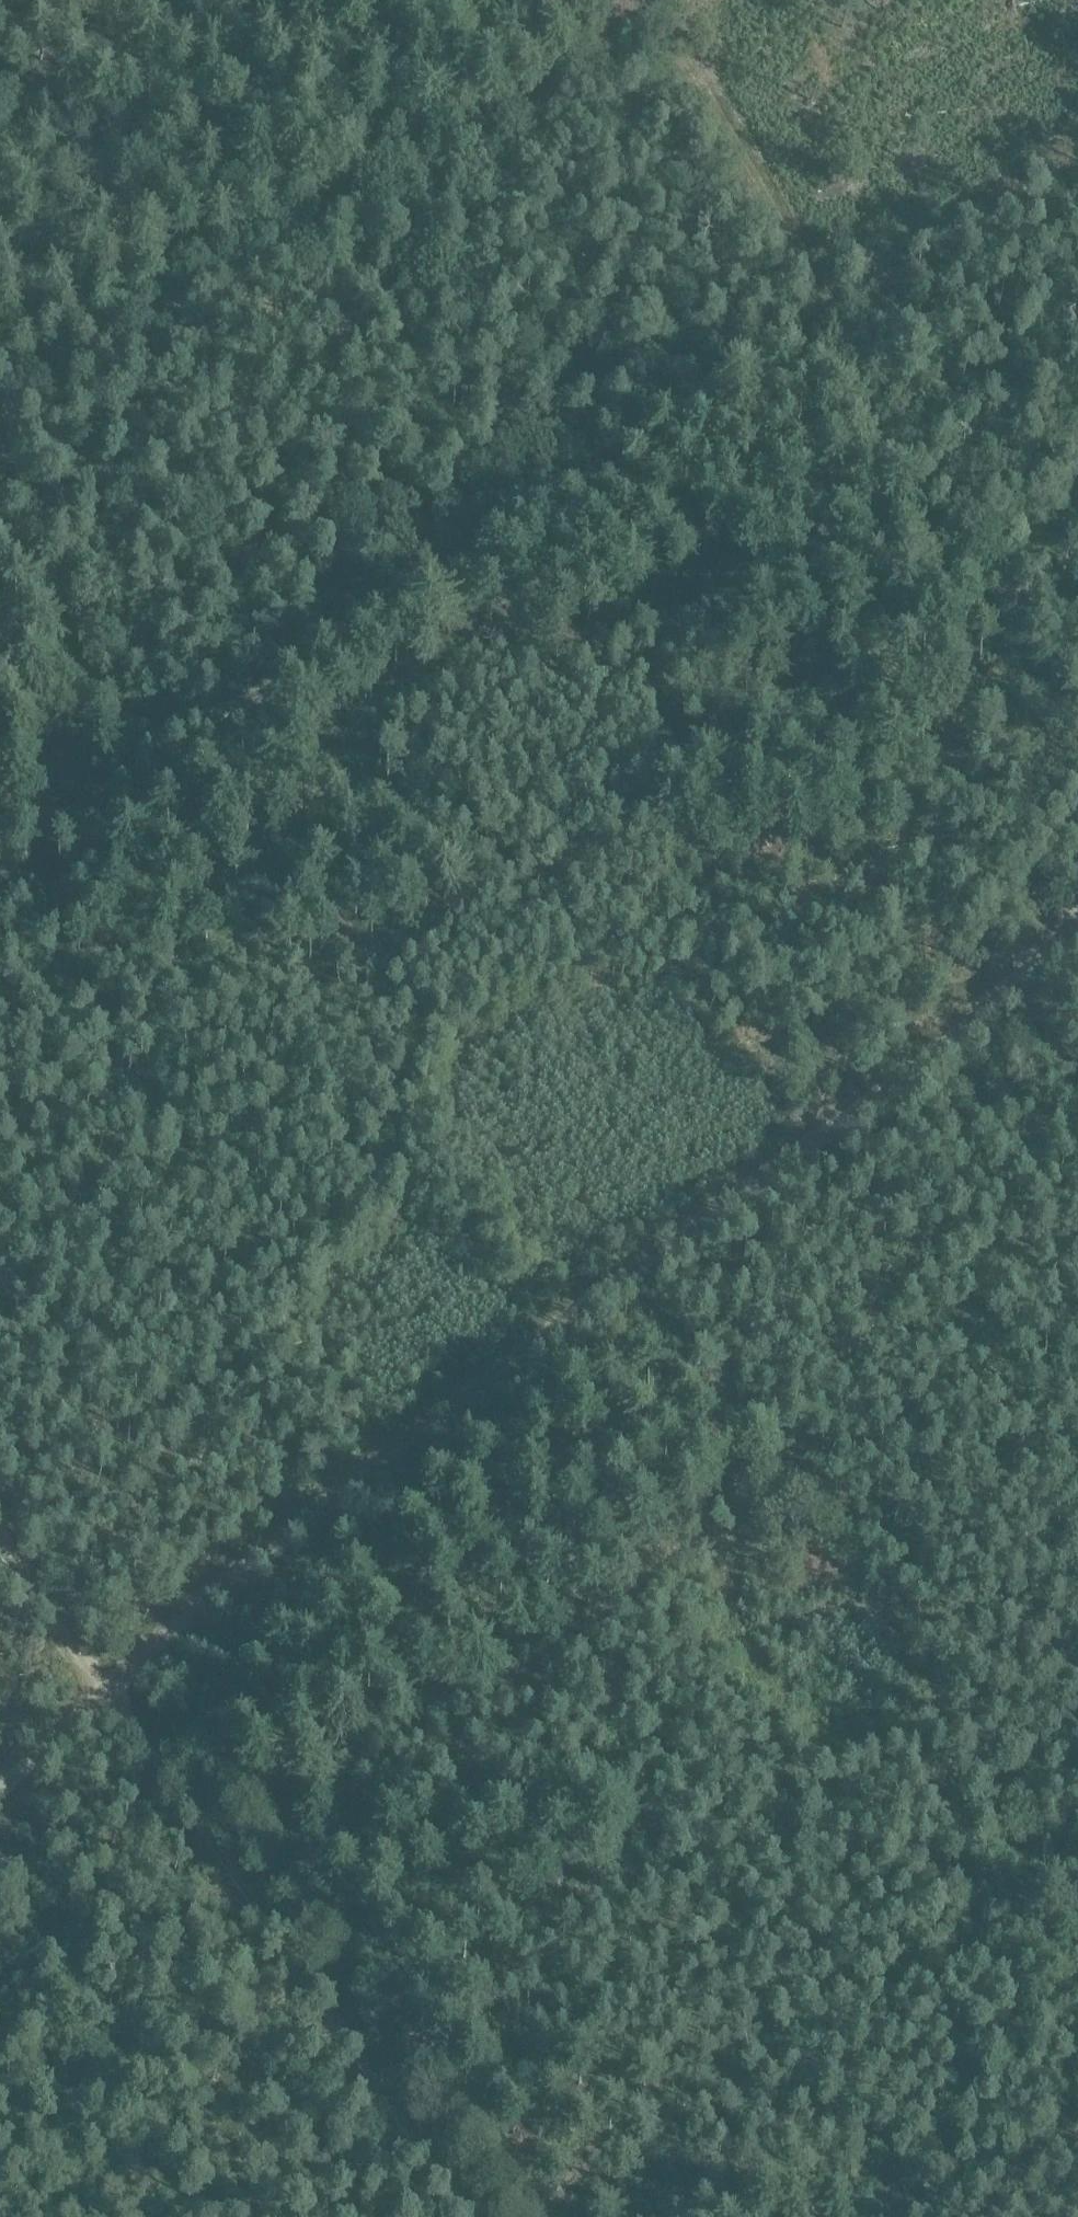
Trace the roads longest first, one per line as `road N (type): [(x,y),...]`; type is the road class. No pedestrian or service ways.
road 1 (track): [(1077,911),(1014,979),(909,1068),(380,1455),(99,1687),(0,1787)]
road 2 (track): [(796,354),(450,583),(0,850)]
road 3 (track): [(464,2216),(0,1543)]
road 4 (track): [(836,326),(646,0)]
road 5 (track): [(1077,167),(836,326)]
road 6 (track): [(904,2216),(1077,2145)]

